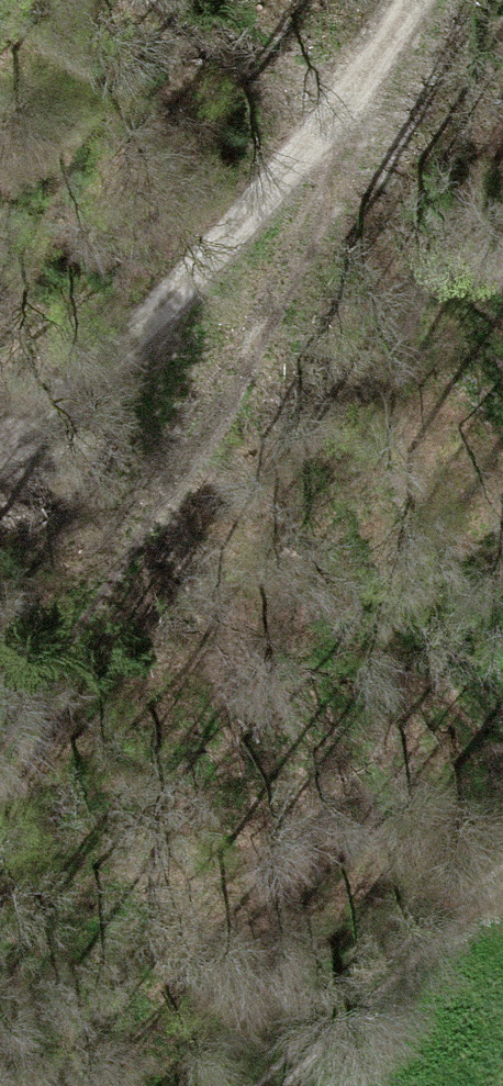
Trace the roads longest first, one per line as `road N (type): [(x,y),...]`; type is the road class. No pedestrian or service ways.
road 1 (track): [(382,87),(273,313),(0,725)]
road 2 (track): [(0,460),(179,302),(382,87),(427,0)]
road 3 (track): [(268,1085),(408,944),(502,871)]

